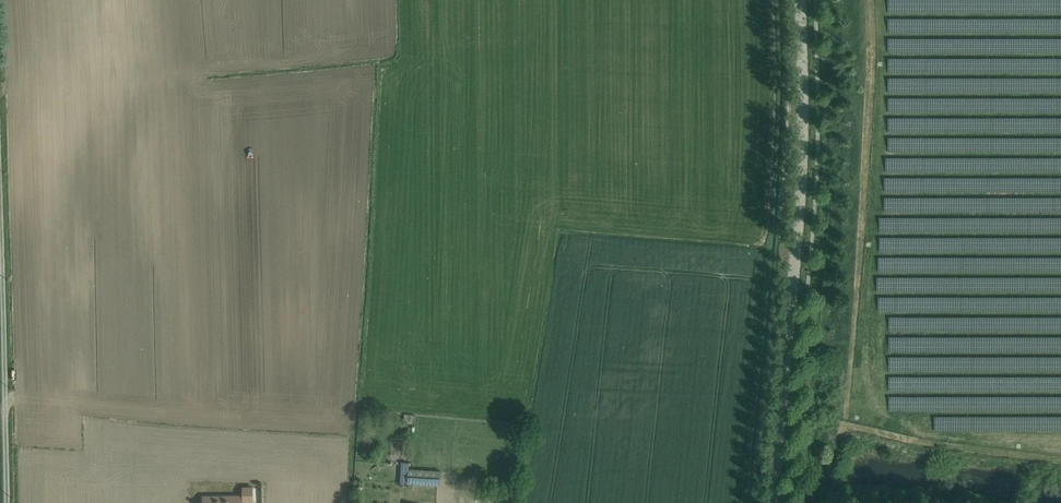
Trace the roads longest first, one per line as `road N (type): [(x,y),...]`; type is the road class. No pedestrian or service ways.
road 1 (residential): [(771,502),(801,165),(799,0)]
road 2 (track): [(8,502),(0,202)]

